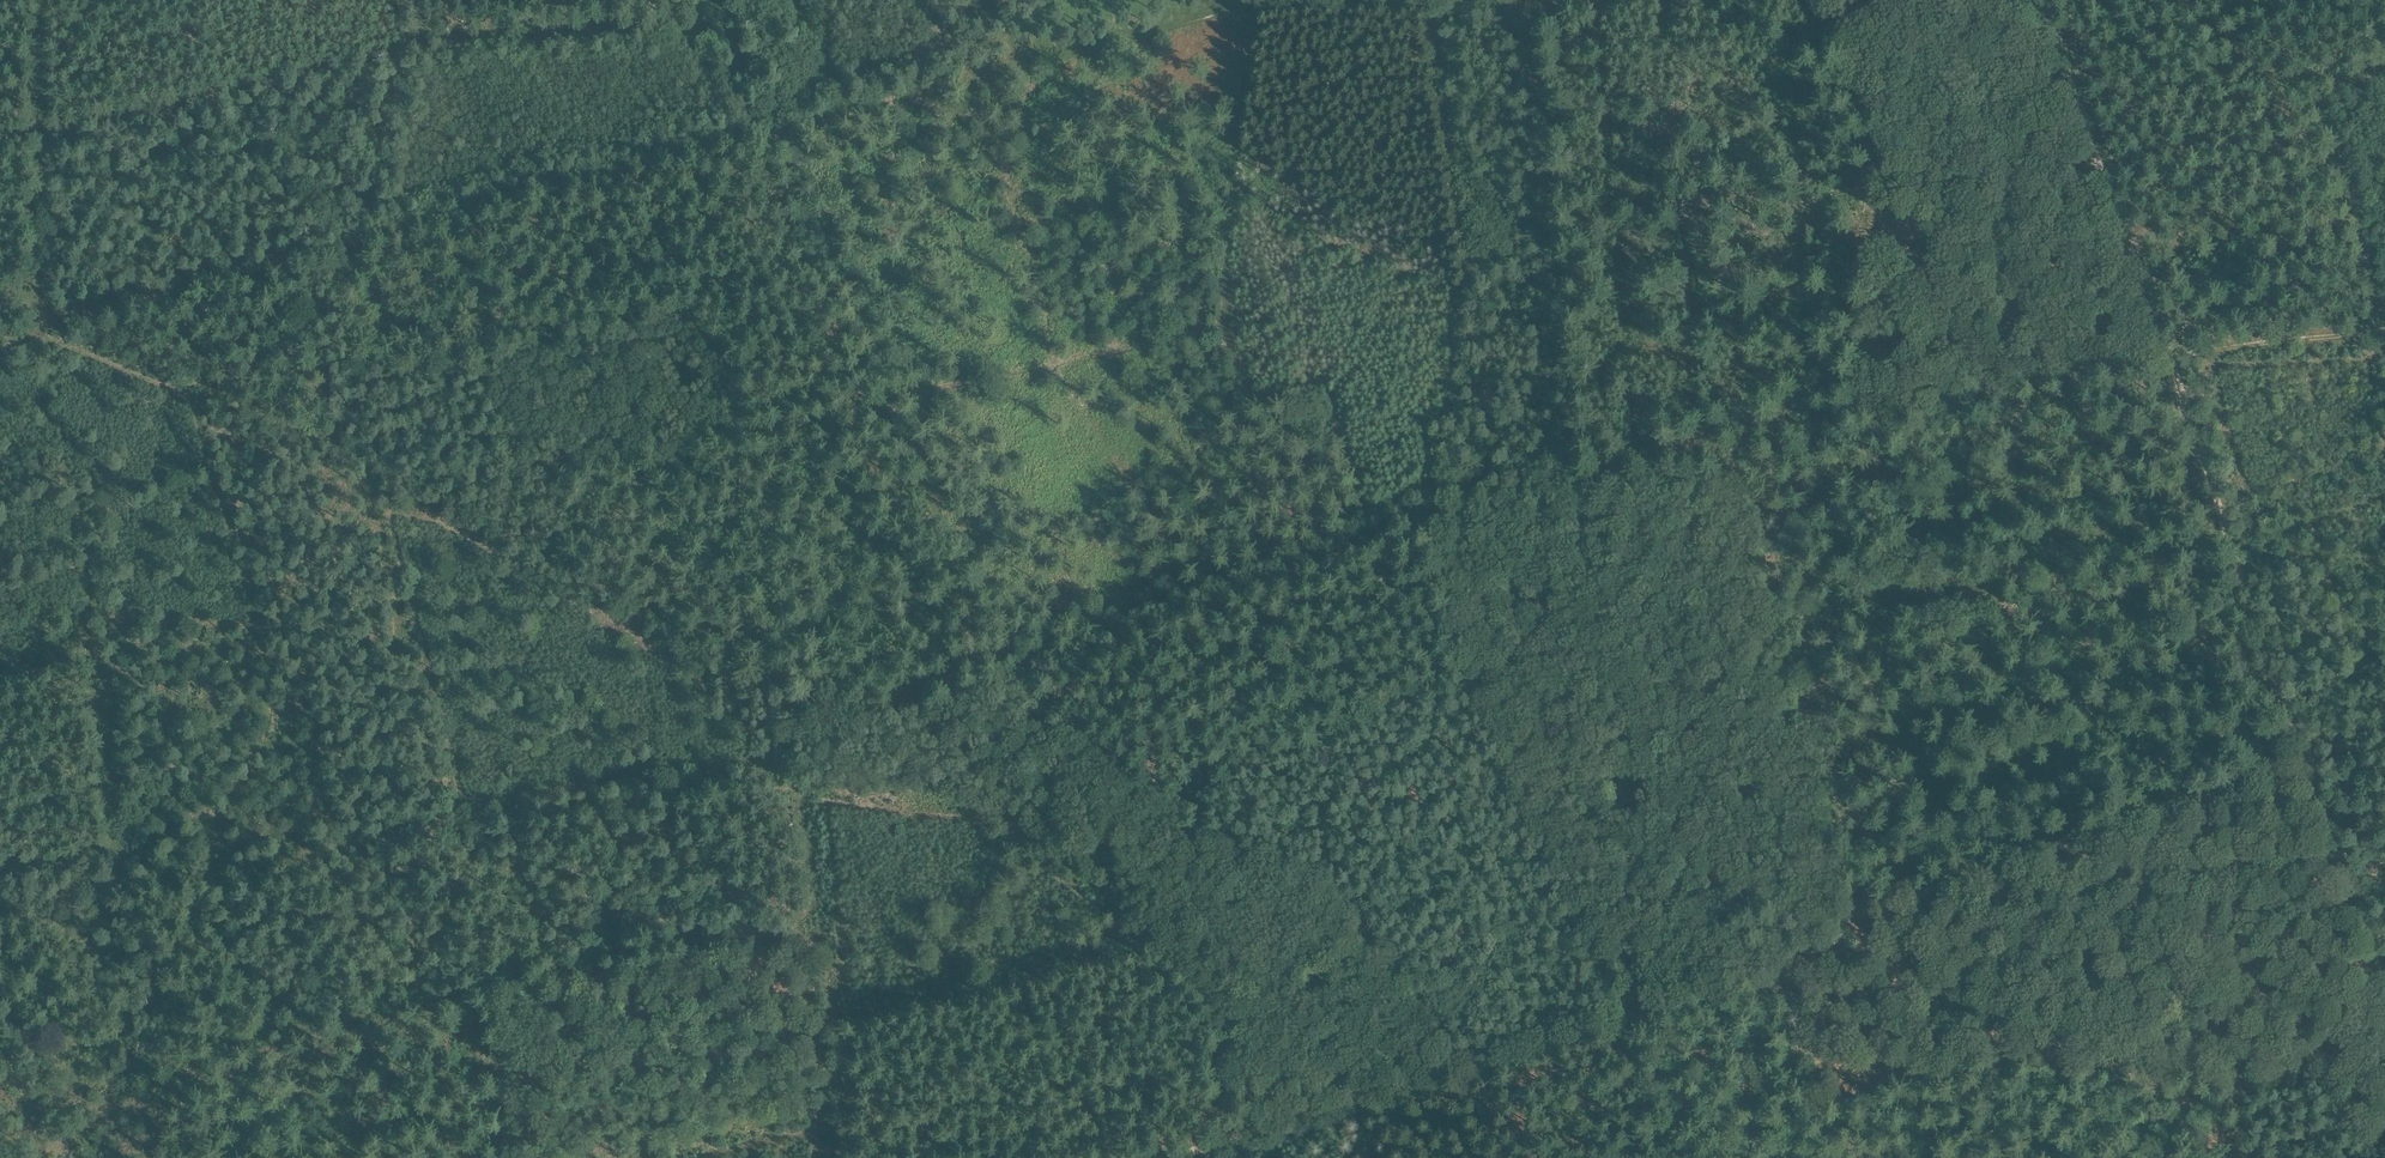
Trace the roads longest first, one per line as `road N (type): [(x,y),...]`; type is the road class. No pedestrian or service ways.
road 1 (track): [(1164,1157),(2307,756)]
road 2 (track): [(1022,681),(1439,488),(1493,478),(1696,478),(1954,387),(2169,358)]
road 3 (track): [(1022,681),(914,708),(784,696),(279,407),(120,332),(0,288)]
road 4 (track): [(668,0),(1022,681)]
road 5 (track): [(61,311),(60,462),(122,895),(0,927)]
road 6 (track): [(72,315),(739,136)]
road 7 (track): [(1022,681),(1041,711),(1165,786),(1292,846),(1350,899),(1404,971),(1452,1057)]
road 8 (track): [(849,1157),(784,696)]
road 9 (track): [(2384,327),(2169,358)]

